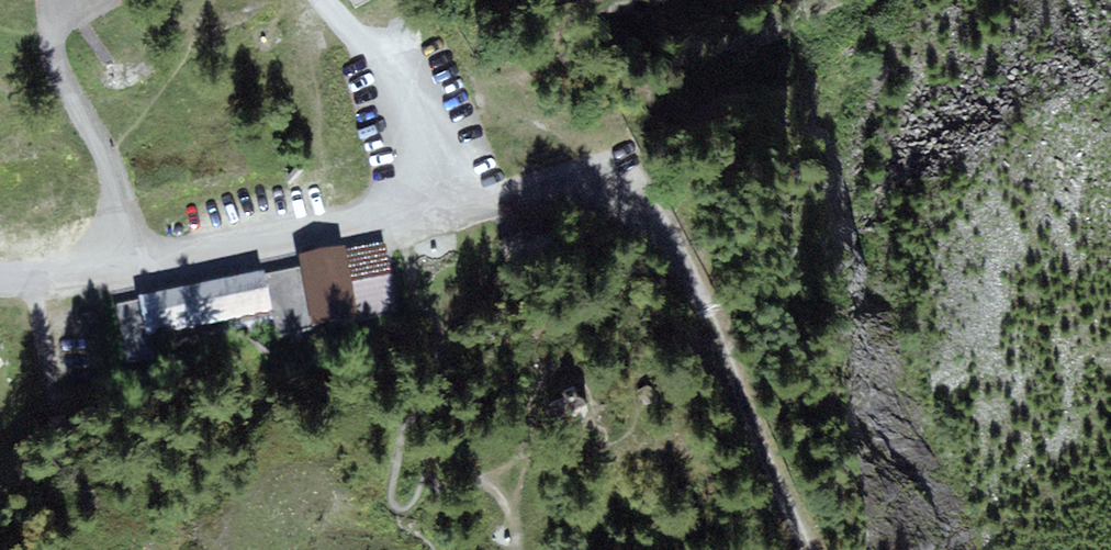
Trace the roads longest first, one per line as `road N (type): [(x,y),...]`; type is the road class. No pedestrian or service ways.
road 1 (unclassified): [(451,202),(618,174),(661,209),(710,307)]
road 2 (unclassified): [(133,265),(451,202)]
road 3 (residential): [(133,265),(104,154),(55,56),(54,0)]
road 4 (track): [(809,549),(710,307)]
road 5 (unclassified): [(451,202),(385,64),(325,0)]
road 6 (unclassified): [(0,278),(133,265)]

